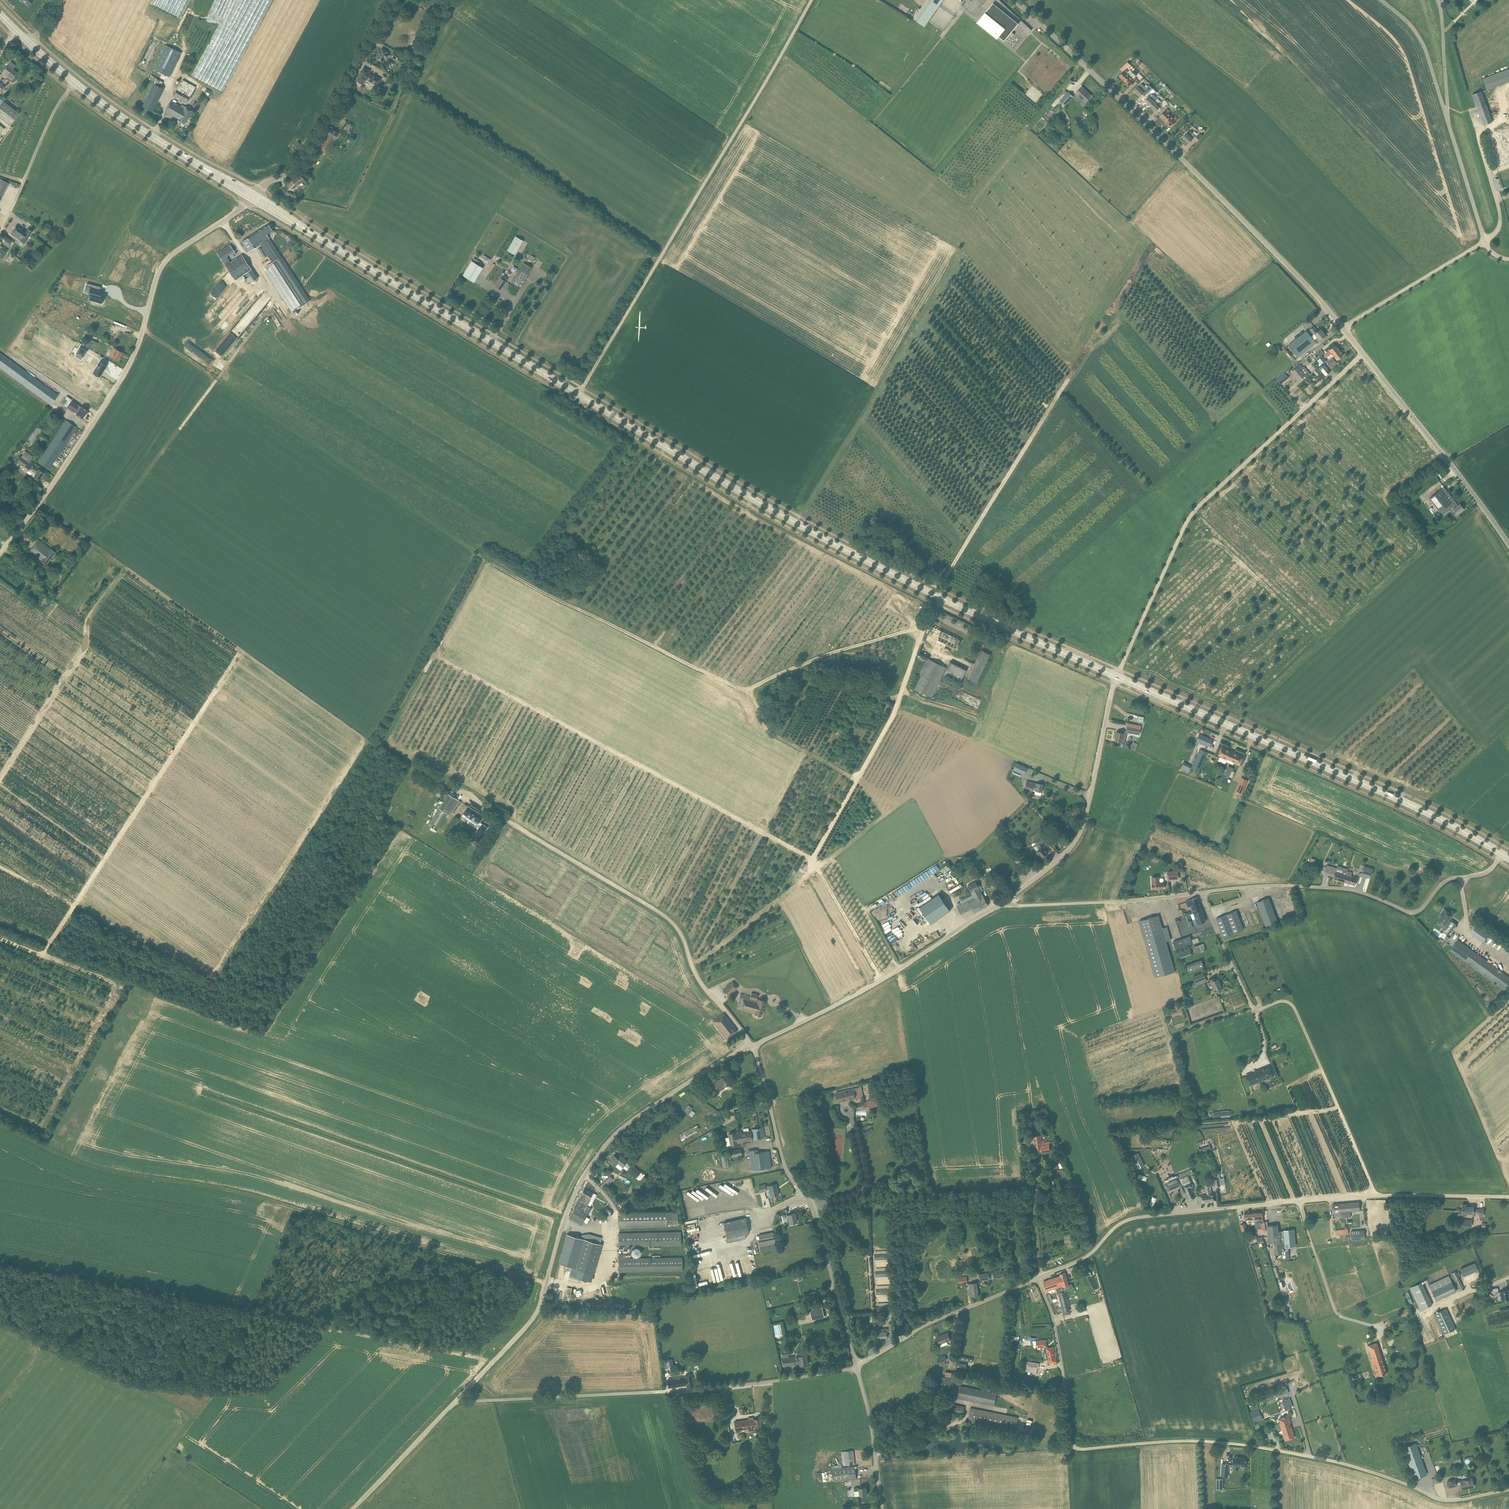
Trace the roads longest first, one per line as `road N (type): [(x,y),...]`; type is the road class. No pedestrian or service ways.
road 1 (track): [(482,559),(387,733),(389,746),(678,927),(696,975),(750,1048)]
road 2 (unclassified): [(1508,1486),(1452,1499),(1328,1457),(1216,1440),(1076,1449),(1037,1278)]
road 3 (secondary): [(1117,676),(868,561),(579,395)]
road 4 (track): [(434,654),(813,859),(882,980)]
road 5 (track): [(927,624),(742,687),(482,559)]
road 6 (unclassified): [(459,1401),(538,1316),(565,1223),(604,1152),(754,1046)]
road 7 (tertiary): [(1343,328),(1016,0)]
road 8 (unclassified): [(579,395),(812,0)]
road 9 (track): [(1160,254),(1151,245),(940,588),(927,624)]
road 10 (unclassified): [(0,559),(126,372),(164,265),(250,199)]
road 11 (secondary): [(1502,853),(1117,676)]
road 12 (unclassified): [(1117,676),(1191,516),(1364,355)]
road 13 (unclassified): [(459,1401),(713,1387),(855,1368)]
road 14 (unclassified): [(1377,1196),(1295,1008),(1285,1001),(1253,1008),(1201,893)]
road 15 (unclassified): [(855,1368),(812,1203),(781,1152),(754,1046)]
road 16 (unclassified): [(1201,893),(1351,890),(1412,913),(1449,880),(1485,874),(1502,853)]
road 17 (secondary): [(579,395),(318,237)]
road 18 (unclassified): [(754,1046),(882,980),(1004,904)]
road 19 (unclassified): [(1299,1201),(1127,1220),(1084,1259),(1037,1278)]
road 20 (unclassified): [(1004,904),(1072,849),(1082,829),(1117,676)]
road 21 (track): [(1508,249),(1427,0)]
road 22 (track): [(927,624),(894,711),(813,859)]
road 23 (unclassified): [(256,193),(318,142),(398,0)]
road 24 (tertiary): [(1508,539),(1364,355)]
road 25 (unclassified): [(855,1368),(933,1321),(1037,1278)]
road 26 (unclassified): [(1004,904),(1201,893)]
road 27 (track): [(691,961),(831,856)]
road 28 (unclassified): [(1343,328),(1485,242)]
road 29 (track): [(180,429),(276,299)]
road 30 (unclassified): [(1373,1326),(1336,1313),(1299,1201)]
road 31 (secondary): [(202,167),(75,83)]
road 32 (track): [(742,687),(773,734),(856,780)]
road 33 (unclassified): [(355,1508),(459,1401)]
road 34 (unclassified): [(882,1508),(855,1368)]
road 35 (unclassified): [(1485,242),(1445,112)]
road 36 (unclassified): [(1445,112),(1416,32),(1382,0)]
road 37 (unclassified): [(1508,1197),(1377,1196)]

